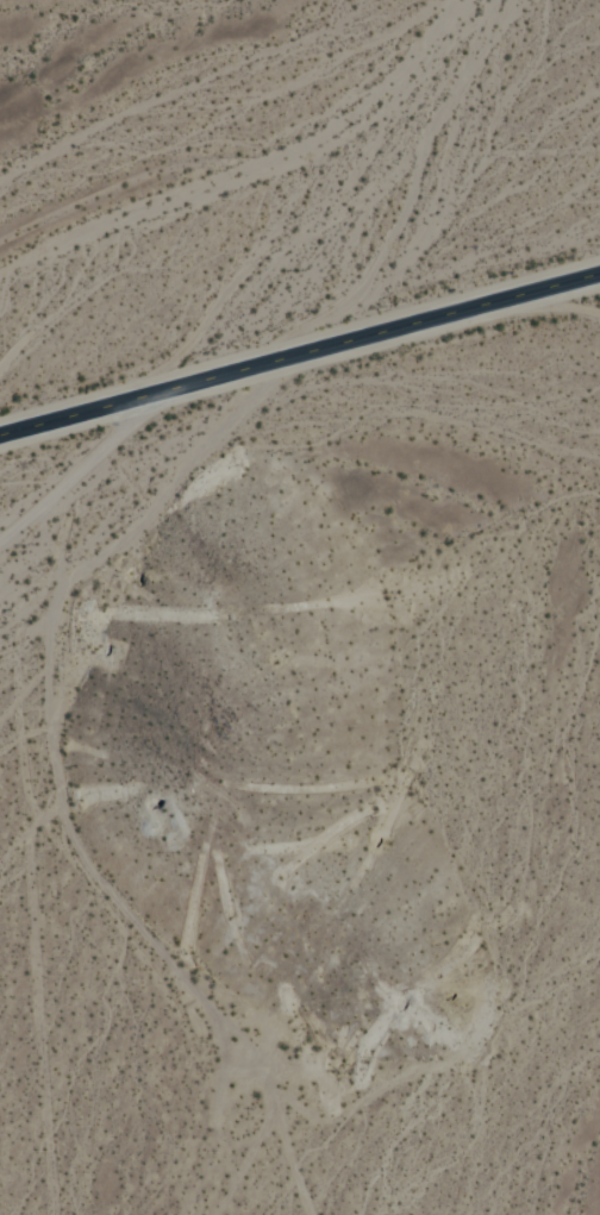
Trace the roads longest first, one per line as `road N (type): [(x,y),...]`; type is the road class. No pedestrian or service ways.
road 1 (track): [(288,355),(133,550),(93,572),(68,599),(56,631),(57,671),(75,820),(88,853),(125,910),(265,1071),(315,1214)]
road 2 (tertiary): [(599,270),(0,433)]
road 3 (track): [(73,801),(38,834),(37,853),(58,1214)]
road 4 (track): [(0,551),(95,472),(175,386)]
road 5 (track): [(219,1214),(275,1097)]

